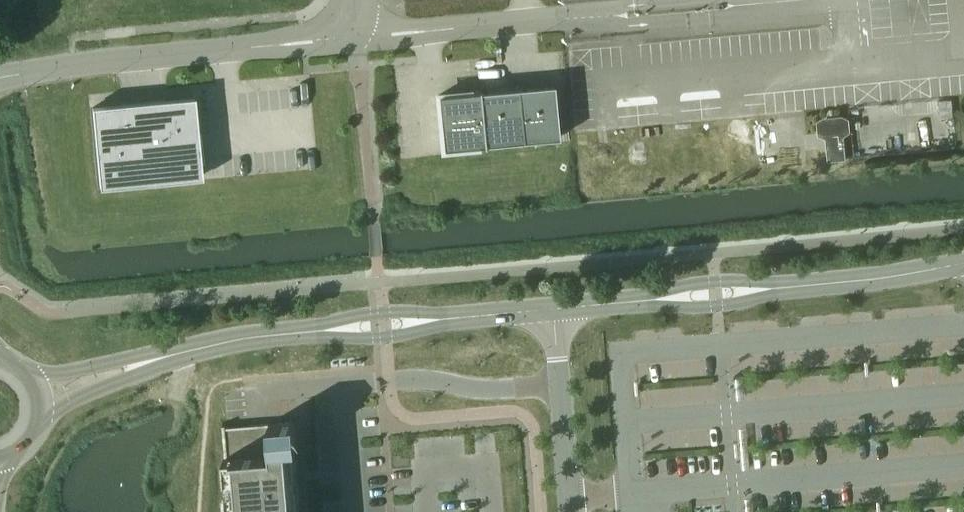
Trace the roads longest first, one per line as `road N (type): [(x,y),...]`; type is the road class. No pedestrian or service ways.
road 1 (unclassified): [(357,35),(0,75)]
road 2 (residential): [(560,385),(486,388),(406,380),(257,392),(260,424)]
road 3 (unclassified): [(357,35),(559,19)]
road 4 (unclassified): [(777,288),(963,263)]
road 5 (unclassified): [(296,332),(386,337),(469,316)]
road 6 (unclassified): [(469,316),(374,313),(296,332)]
road 7 (unclassified): [(168,356),(31,374)]
road 8 (unclassified): [(44,412),(168,356)]
road 9 (unclassified): [(168,356),(296,332)]
road 10 (unclassified): [(571,511),(560,385)]
road 11 (unclassified): [(777,288),(715,281),(655,299)]
road 12 (unclassified): [(655,299),(717,306),(777,288)]

